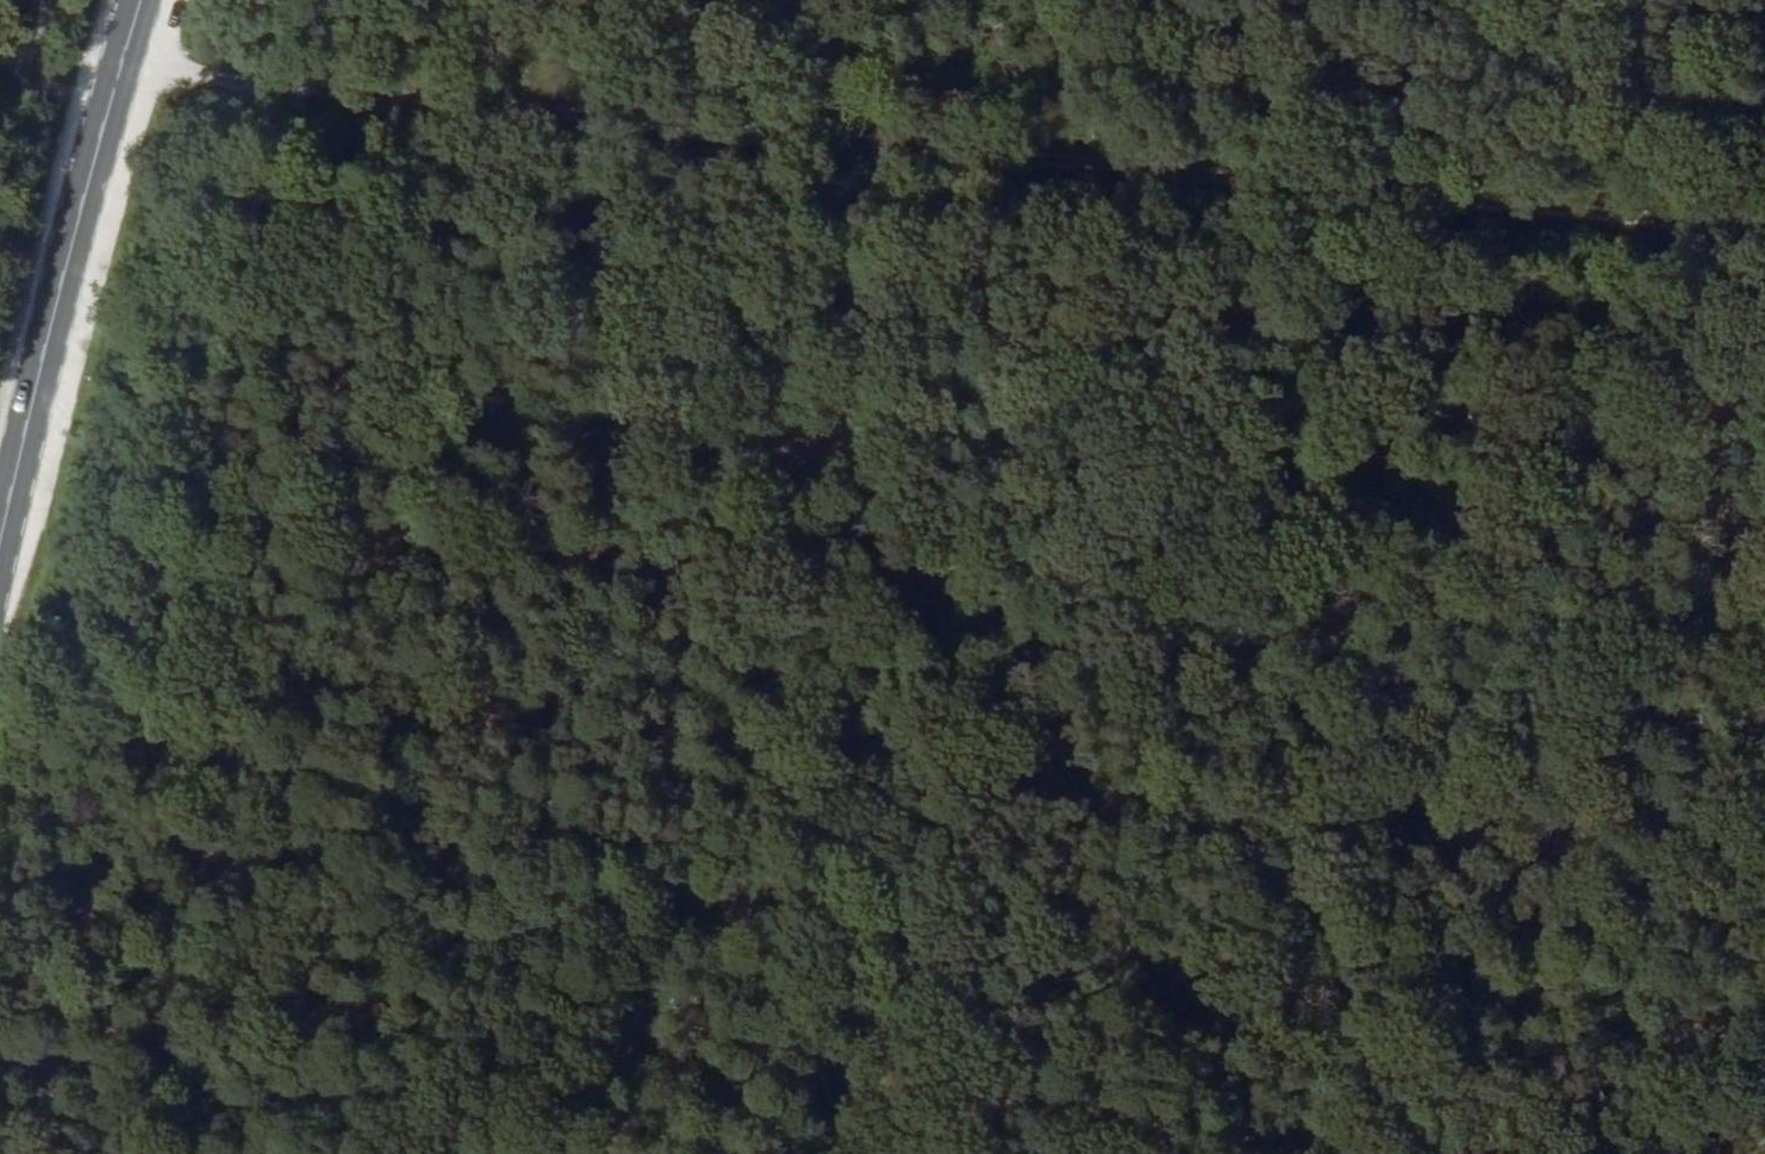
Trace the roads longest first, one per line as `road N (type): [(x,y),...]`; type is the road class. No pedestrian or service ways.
road 1 (track): [(1764,243),(109,96)]
road 2 (primary): [(141,0),(109,96),(0,551)]

